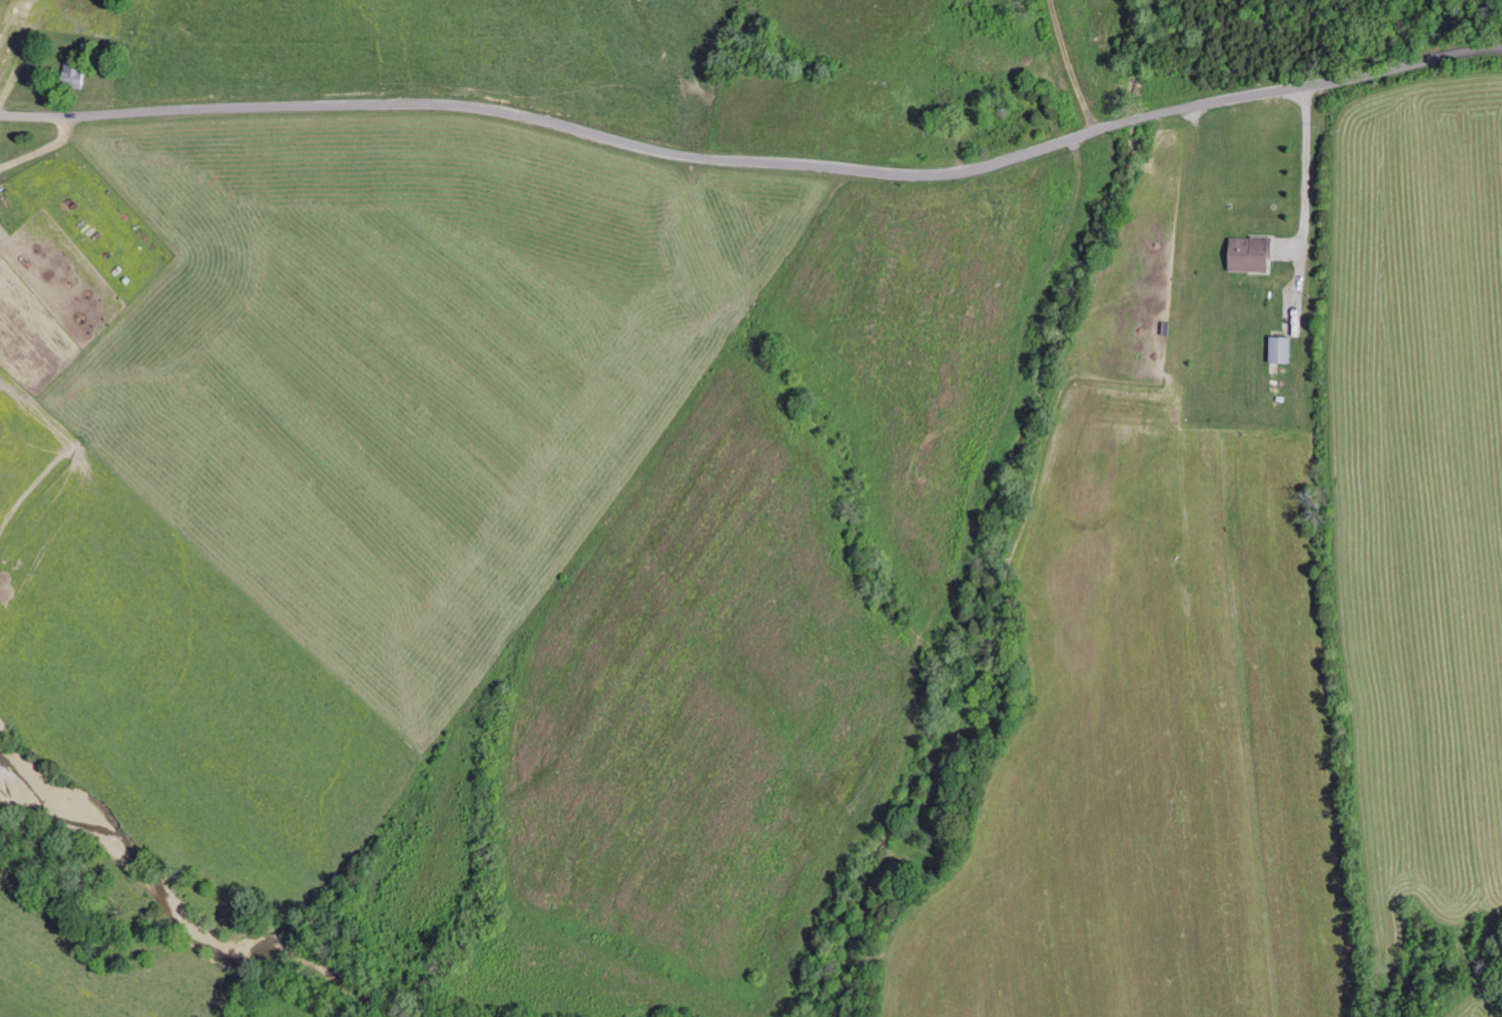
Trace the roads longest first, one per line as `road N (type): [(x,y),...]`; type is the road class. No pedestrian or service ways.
road 1 (residential): [(0,115),(465,105),(692,157),(936,174),(1156,114),(1501,51)]

